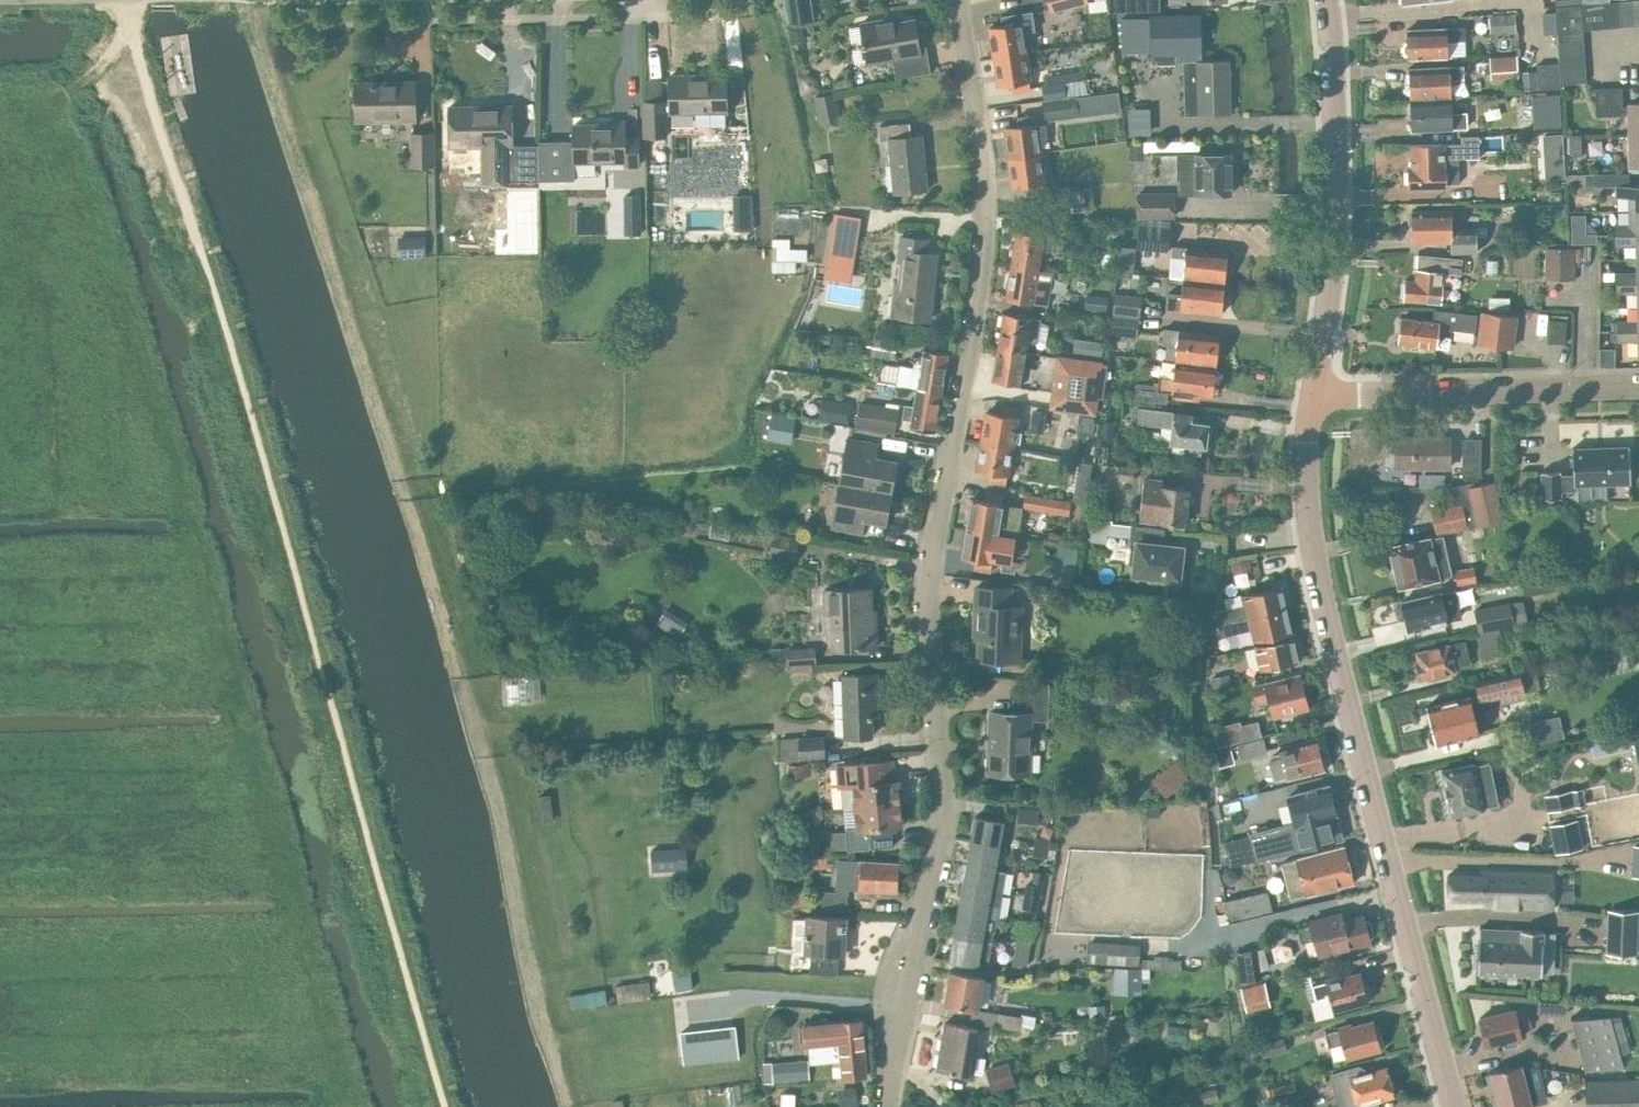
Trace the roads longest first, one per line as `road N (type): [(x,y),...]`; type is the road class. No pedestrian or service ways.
road 1 (residential): [(887,1106),(942,824),(929,588),(984,252),(983,195),(955,0)]
road 2 (unclassified): [(1459,1106),(1313,551),(1305,449),(1313,397)]
road 3 (unclassified): [(1313,397),(1333,245),(1338,83),(1325,0)]
road 4 (unclassified): [(1313,397),(1638,383)]

